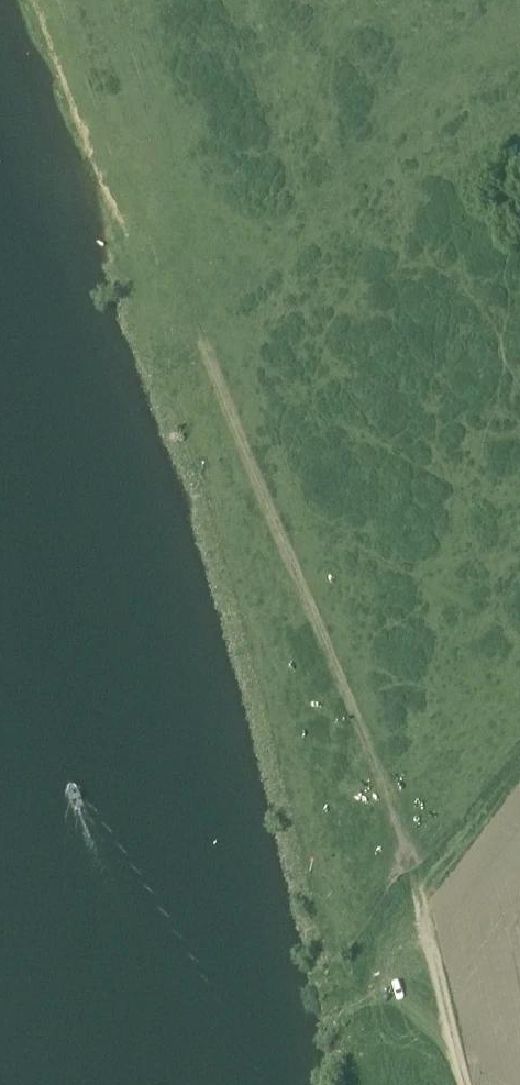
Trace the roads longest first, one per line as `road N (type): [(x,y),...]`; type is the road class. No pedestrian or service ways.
road 1 (track): [(456,1084),(418,910),(351,704),(205,366),(519,73)]
road 2 (track): [(112,67),(205,366)]
road 3 (track): [(519,787),(418,910)]

